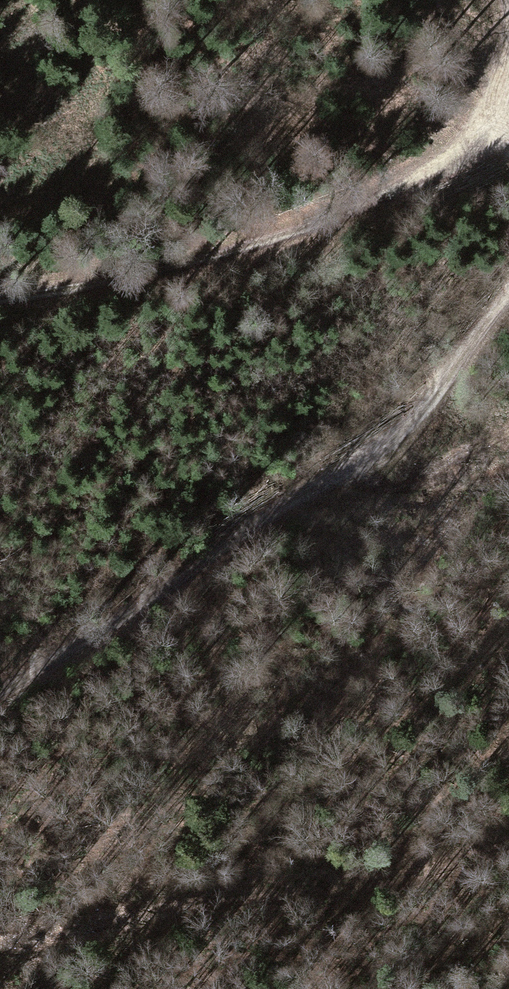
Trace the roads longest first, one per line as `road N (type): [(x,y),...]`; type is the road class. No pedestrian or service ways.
road 1 (track): [(0,694),(357,467),(423,411),(508,293)]
road 2 (track): [(0,298),(218,255),(320,222),(450,163),(508,92)]
road 3 (track): [(0,934),(210,886),(508,846)]

